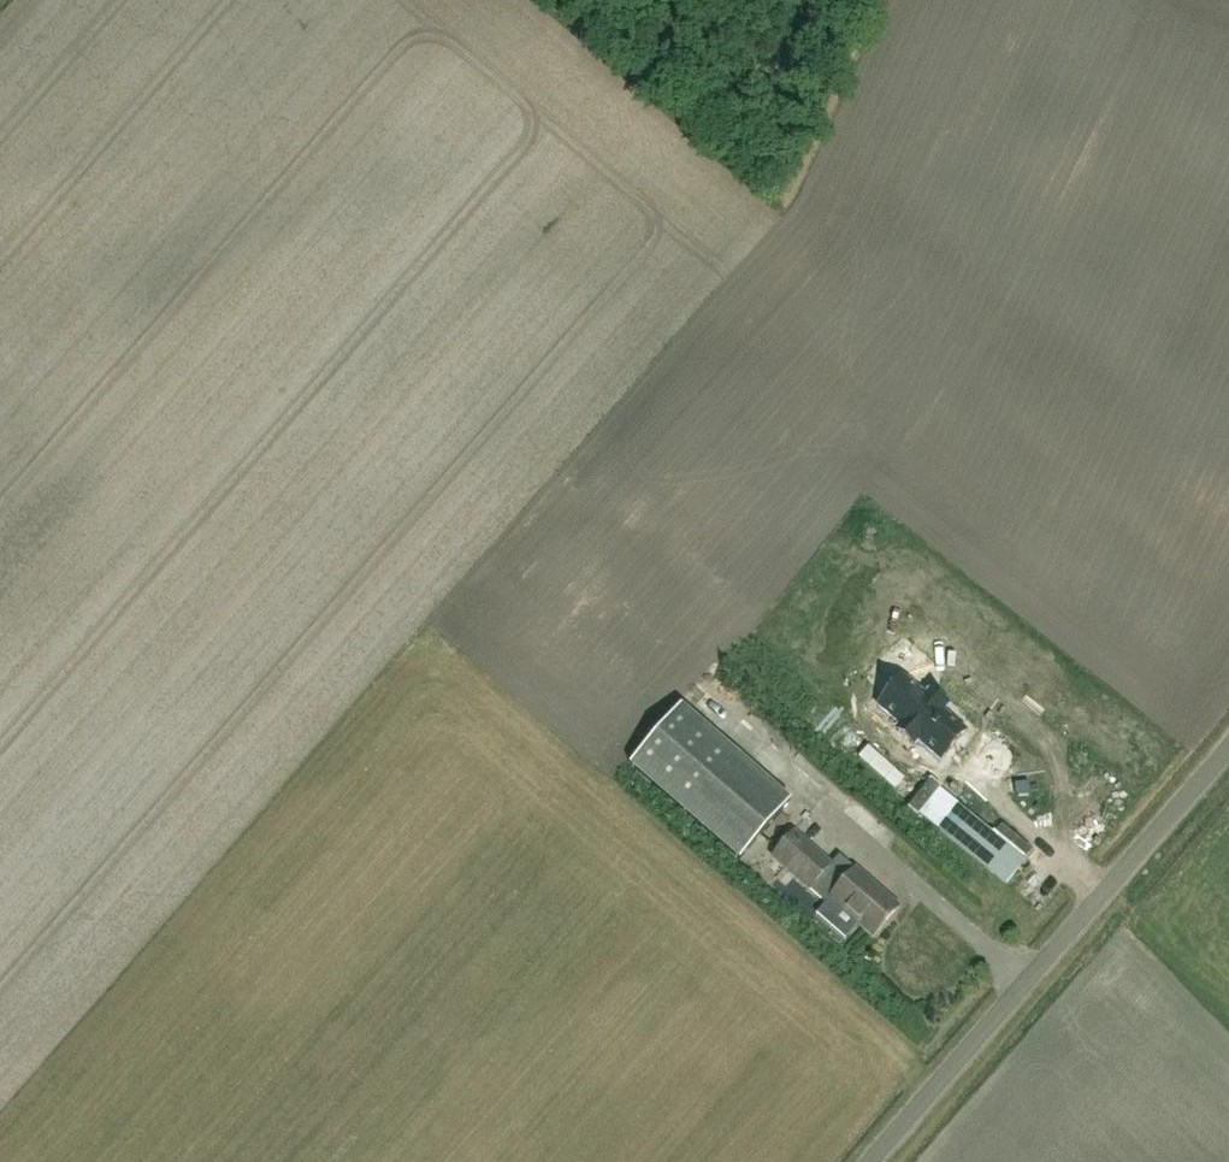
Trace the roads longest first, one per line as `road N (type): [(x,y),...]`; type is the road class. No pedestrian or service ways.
road 1 (unclassified): [(871,1161),(1228,752)]

